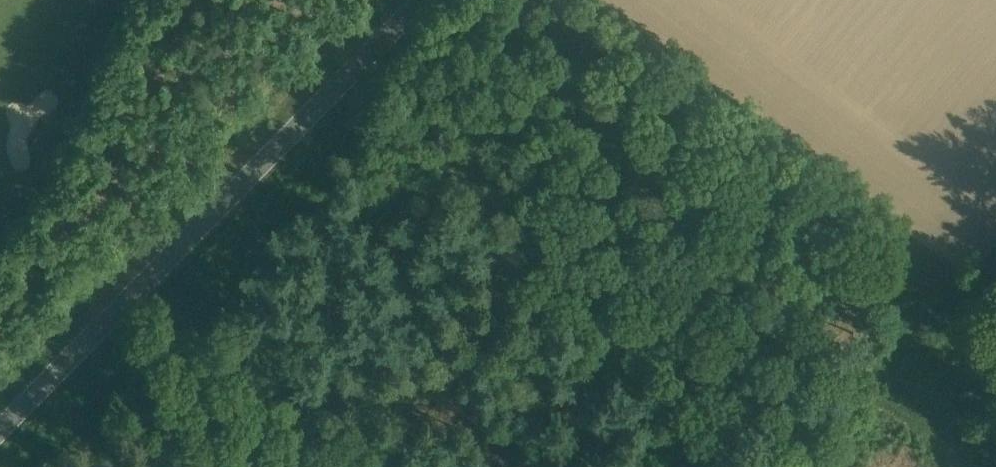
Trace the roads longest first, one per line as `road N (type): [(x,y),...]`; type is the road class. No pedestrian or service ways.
road 1 (tertiary): [(0,429),(423,0)]
road 2 (track): [(995,368),(979,320),(889,325)]

